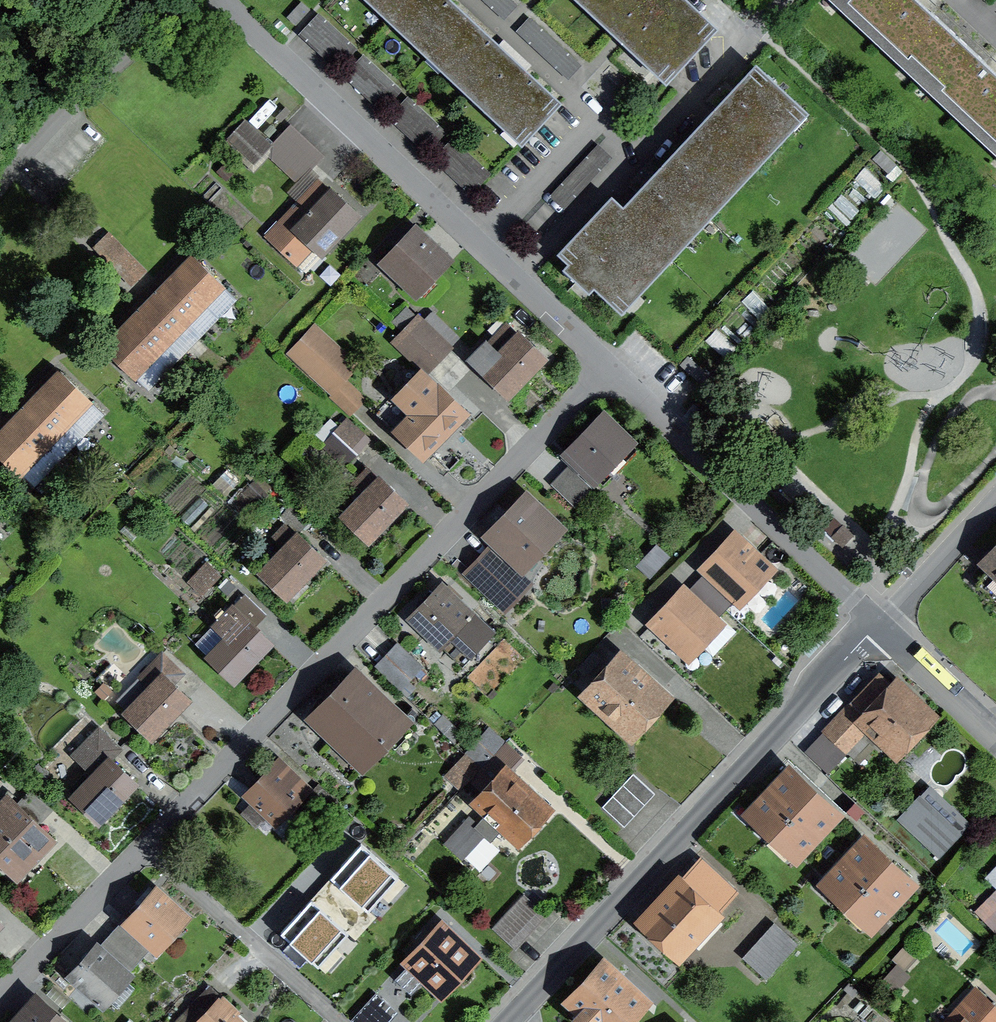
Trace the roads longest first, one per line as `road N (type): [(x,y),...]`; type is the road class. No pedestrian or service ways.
road 1 (residential): [(145,847),(607,367)]
road 2 (residential): [(880,626),(511,1021)]
road 3 (residential): [(607,367),(222,0)]
road 4 (residential): [(880,626),(607,367)]
road 5 (residential): [(0,190),(182,0)]
road 6 (residential): [(340,1021),(145,847)]
road 7 (residential): [(0,998),(145,847)]
road 8 (residential): [(995,501),(880,626)]
road 9 (residential): [(995,738),(880,626)]

